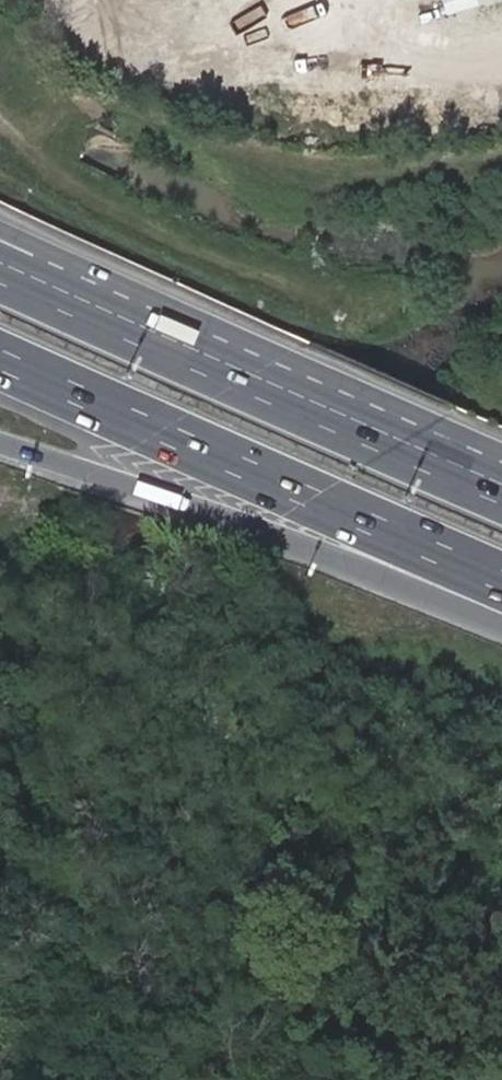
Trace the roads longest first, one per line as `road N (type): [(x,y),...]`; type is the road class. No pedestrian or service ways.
road 1 (motorway): [(0,355),(501,570)]
road 2 (motorway): [(0,444),(501,607)]
road 3 (motorway): [(501,496),(58,299)]

